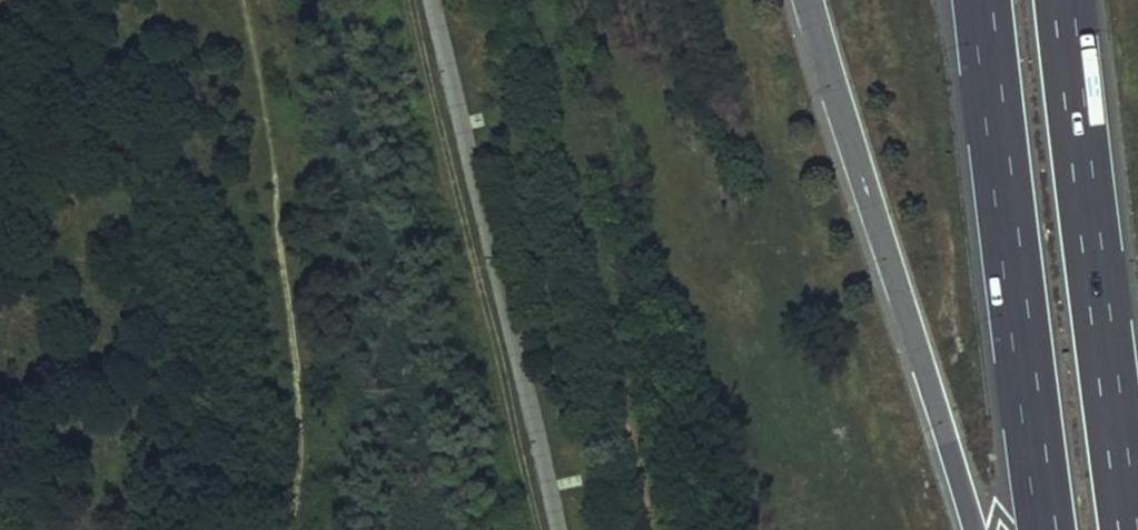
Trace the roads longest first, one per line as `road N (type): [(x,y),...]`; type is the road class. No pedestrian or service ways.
road 1 (motorway): [(808,0),(974,529)]
road 2 (motorway): [(980,0),(1046,529)]
road 3 (motorway): [(1126,529),(1061,0)]

